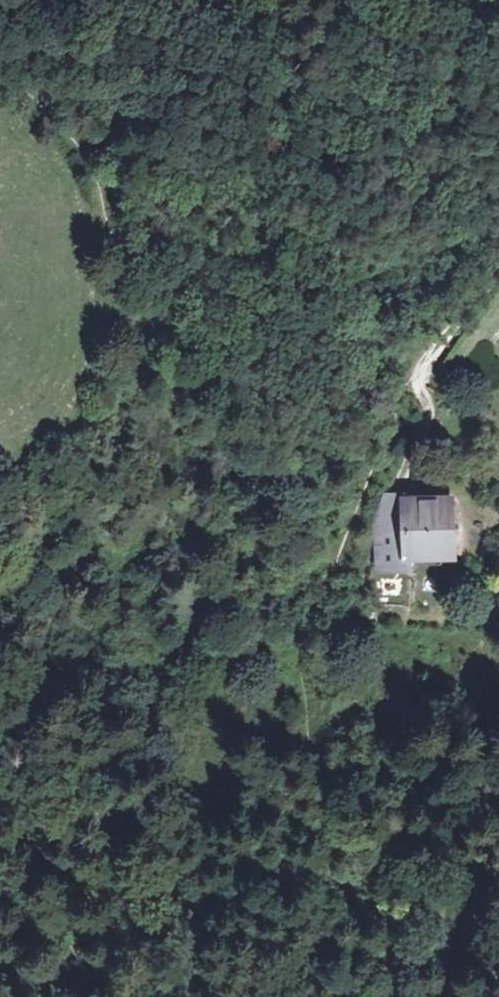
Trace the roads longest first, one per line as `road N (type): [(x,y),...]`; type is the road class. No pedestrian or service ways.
road 1 (track): [(371,458),(402,394),(498,276)]

